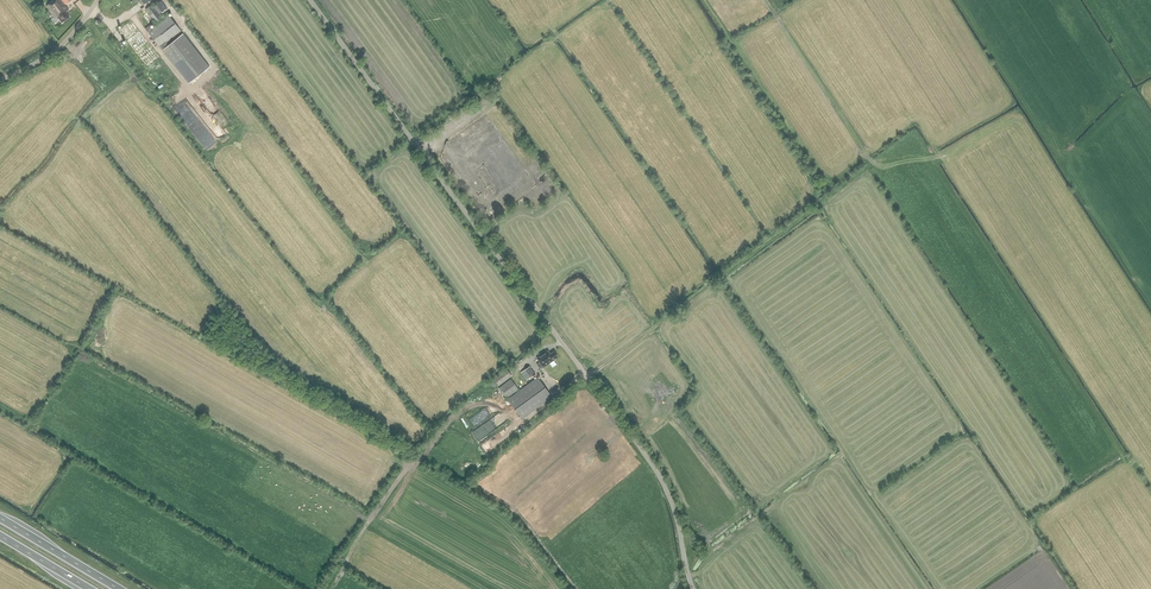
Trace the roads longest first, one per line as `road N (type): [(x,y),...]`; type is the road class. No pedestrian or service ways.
road 1 (unclassified): [(693,588),(661,480),(311,0)]
road 2 (trunk): [(119,588),(0,518)]
road 3 (tertiary): [(0,82),(57,51),(99,0)]

